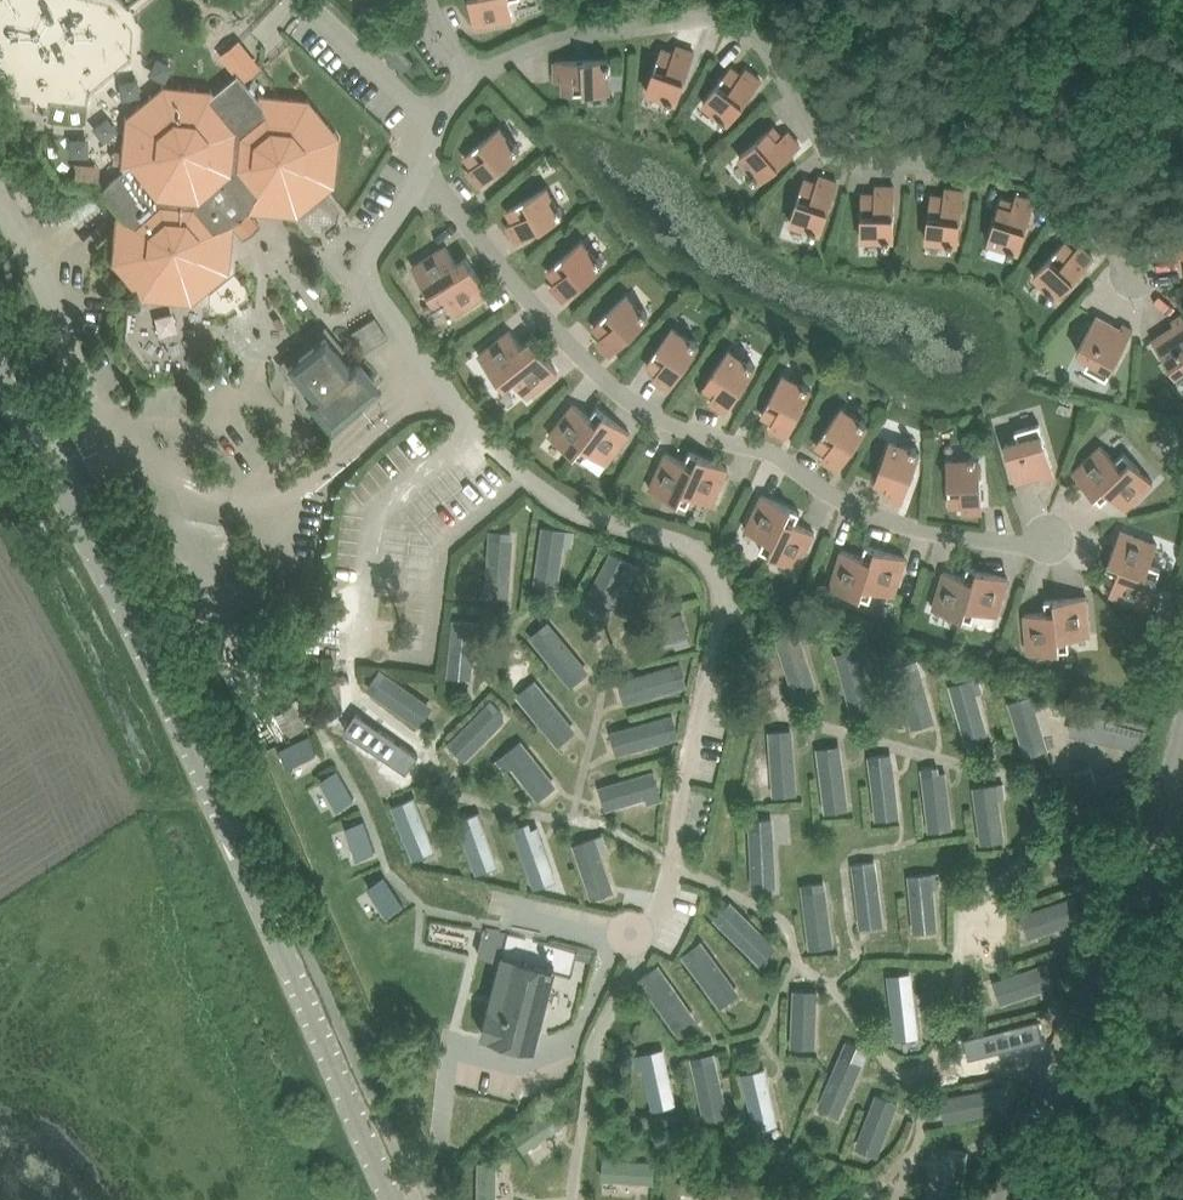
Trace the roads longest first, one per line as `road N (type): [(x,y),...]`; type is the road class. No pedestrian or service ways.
road 1 (tertiary): [(393,1199),(154,666),(0,380)]
road 2 (unclassified): [(1001,1199),(1158,836),(1182,731)]

